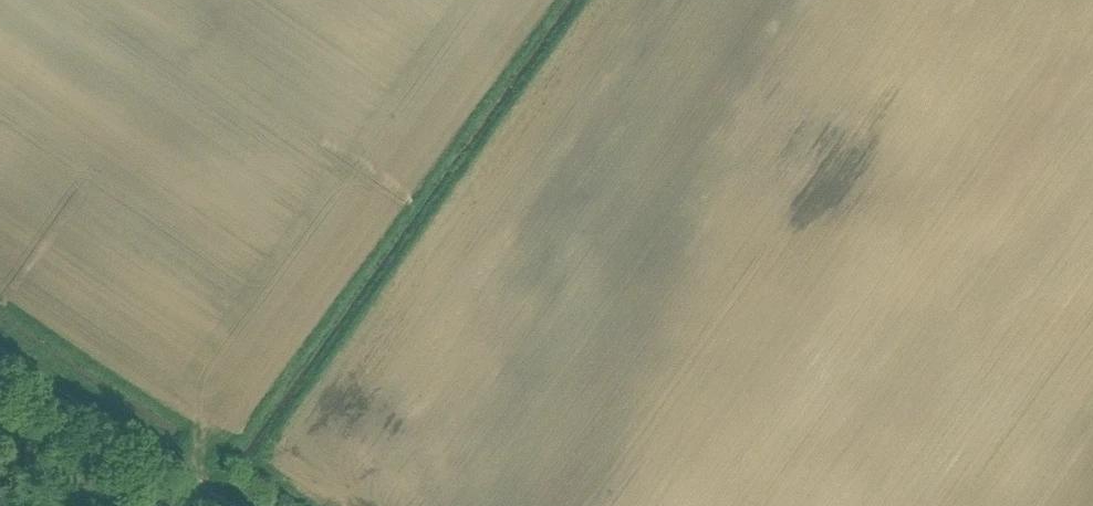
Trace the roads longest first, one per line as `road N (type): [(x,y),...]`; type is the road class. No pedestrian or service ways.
road 1 (track): [(222,505),(0,354)]

